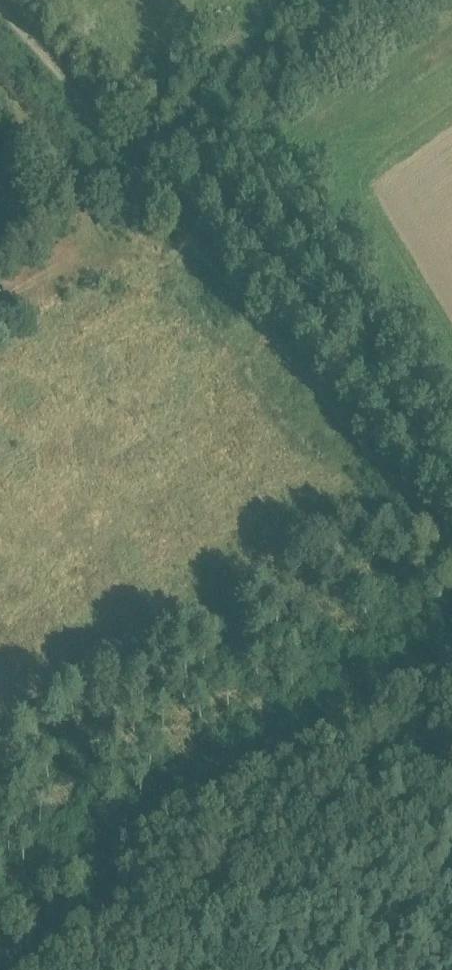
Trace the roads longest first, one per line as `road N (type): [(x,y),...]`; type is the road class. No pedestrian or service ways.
road 1 (track): [(0,9),(172,200),(184,229)]

